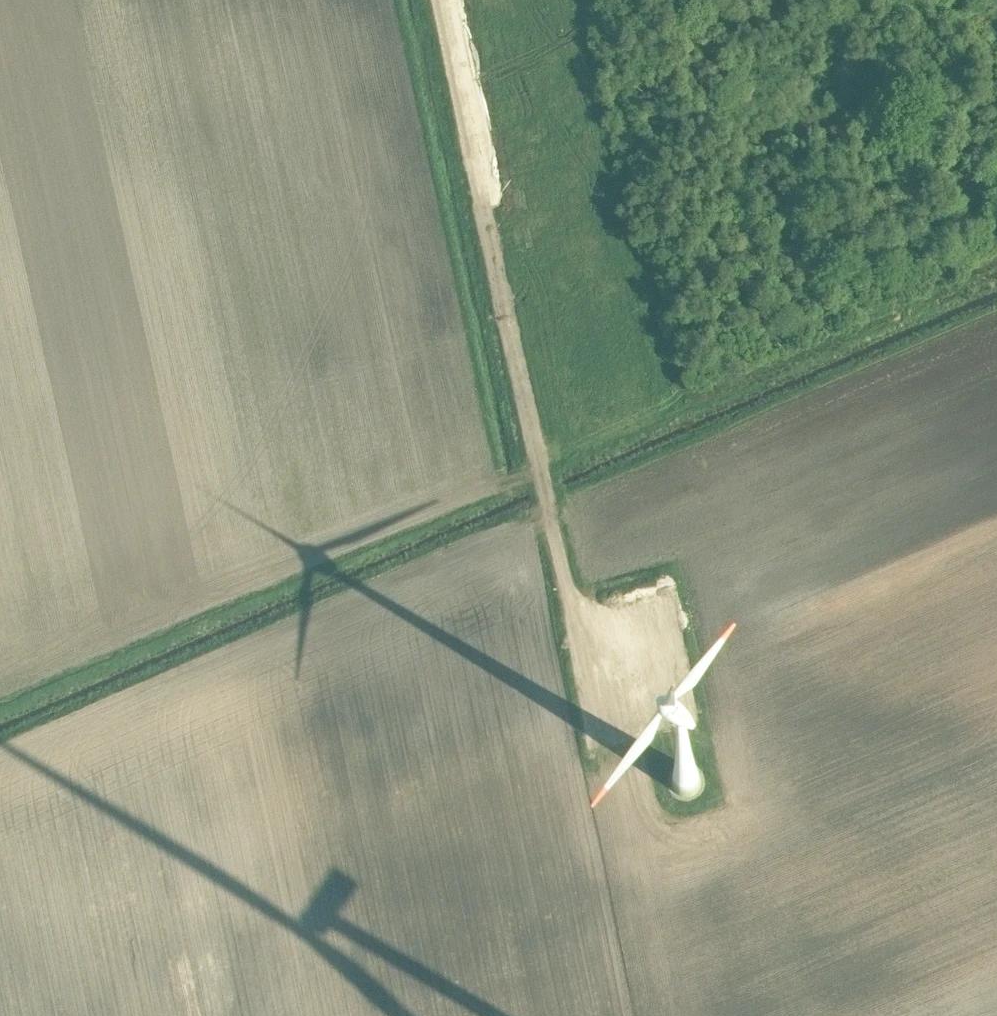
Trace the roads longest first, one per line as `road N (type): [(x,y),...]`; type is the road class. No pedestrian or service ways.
road 1 (track): [(438,0),(564,587)]

